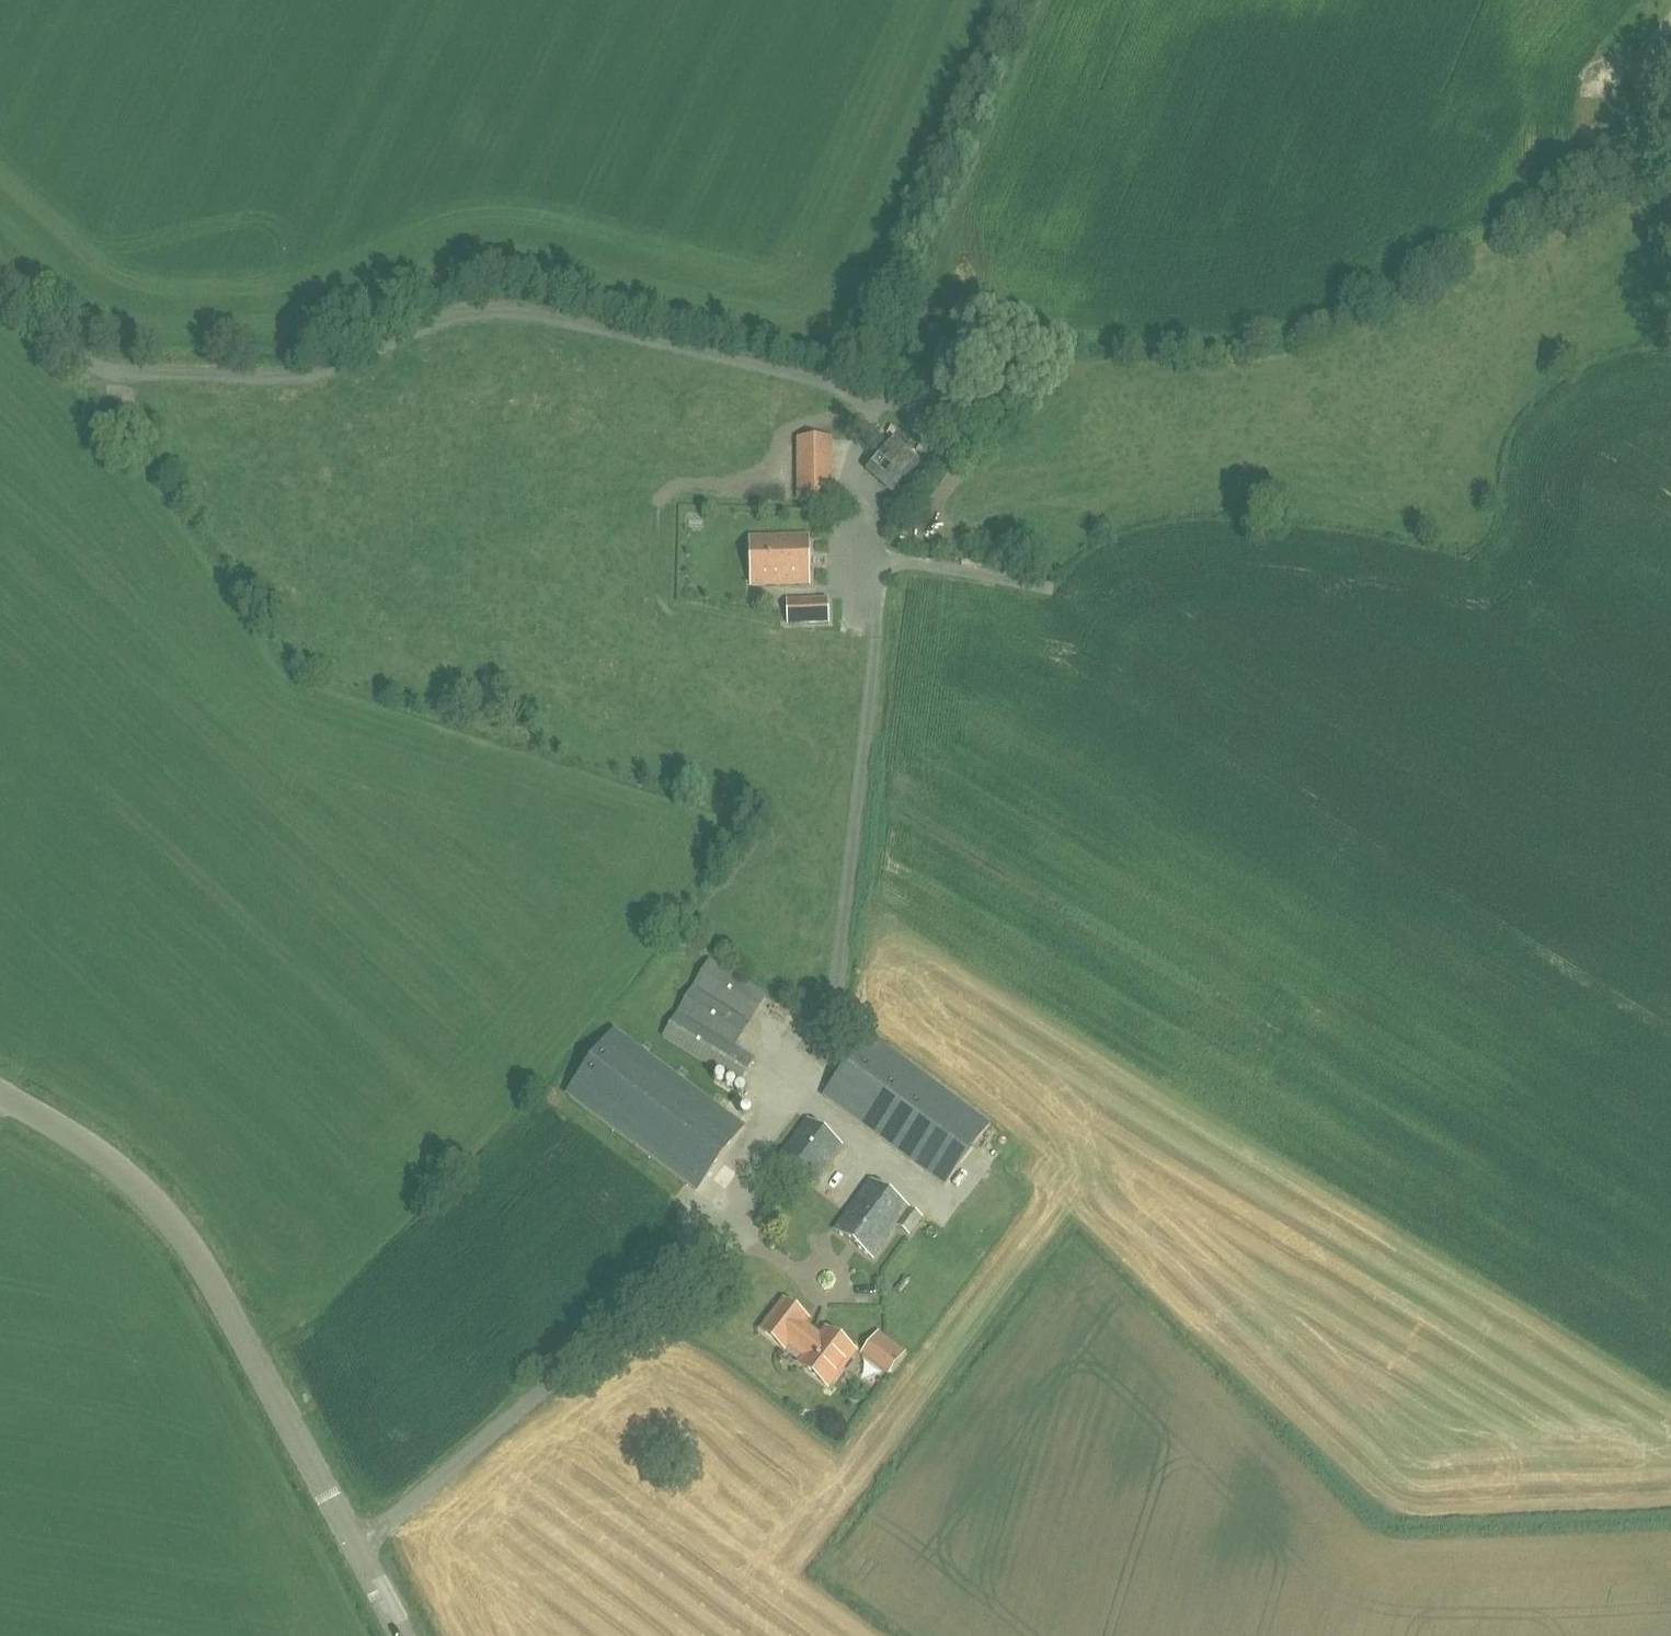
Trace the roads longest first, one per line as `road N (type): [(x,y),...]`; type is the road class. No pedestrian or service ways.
road 1 (unclassified): [(847,393),(502,312),(434,324),(324,371),(287,378),(103,374),(0,286)]
road 2 (unclassified): [(401,1635),(182,1238),(112,1165),(0,1096)]

